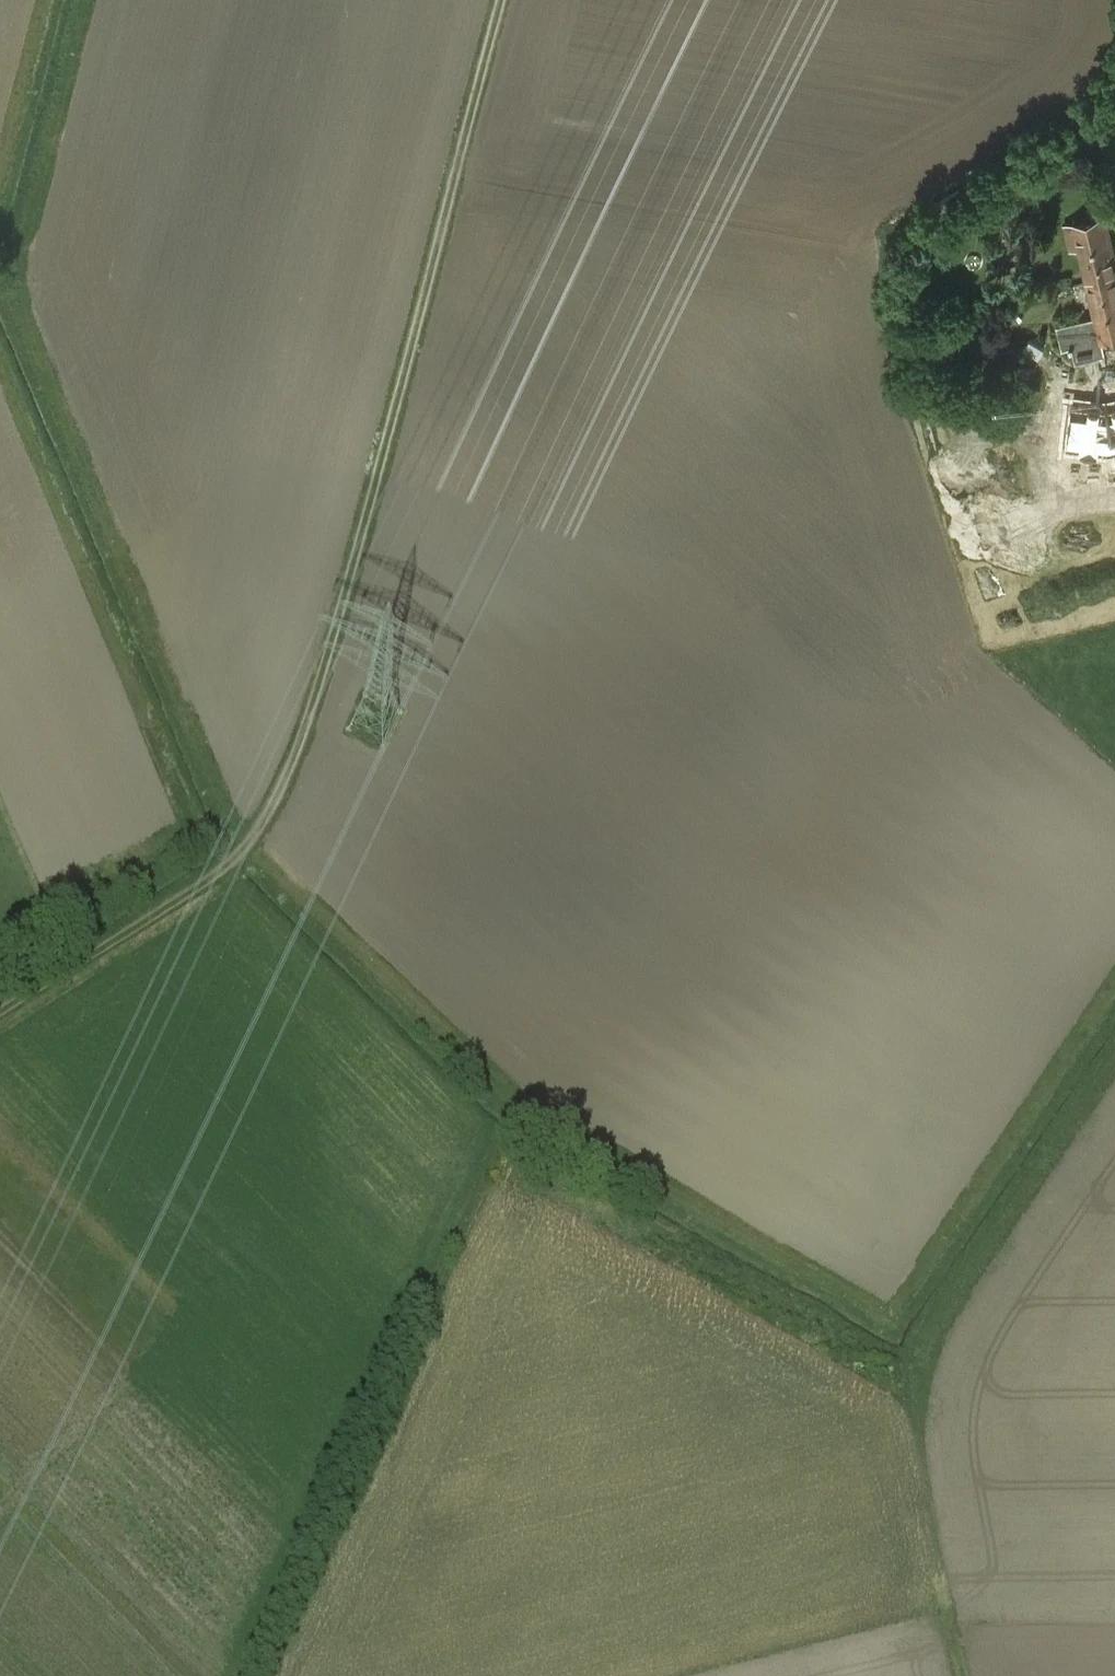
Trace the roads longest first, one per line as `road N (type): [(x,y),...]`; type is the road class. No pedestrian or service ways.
road 1 (track): [(0,1012),(238,855),(266,822),(315,706),(360,549),(502,0)]

